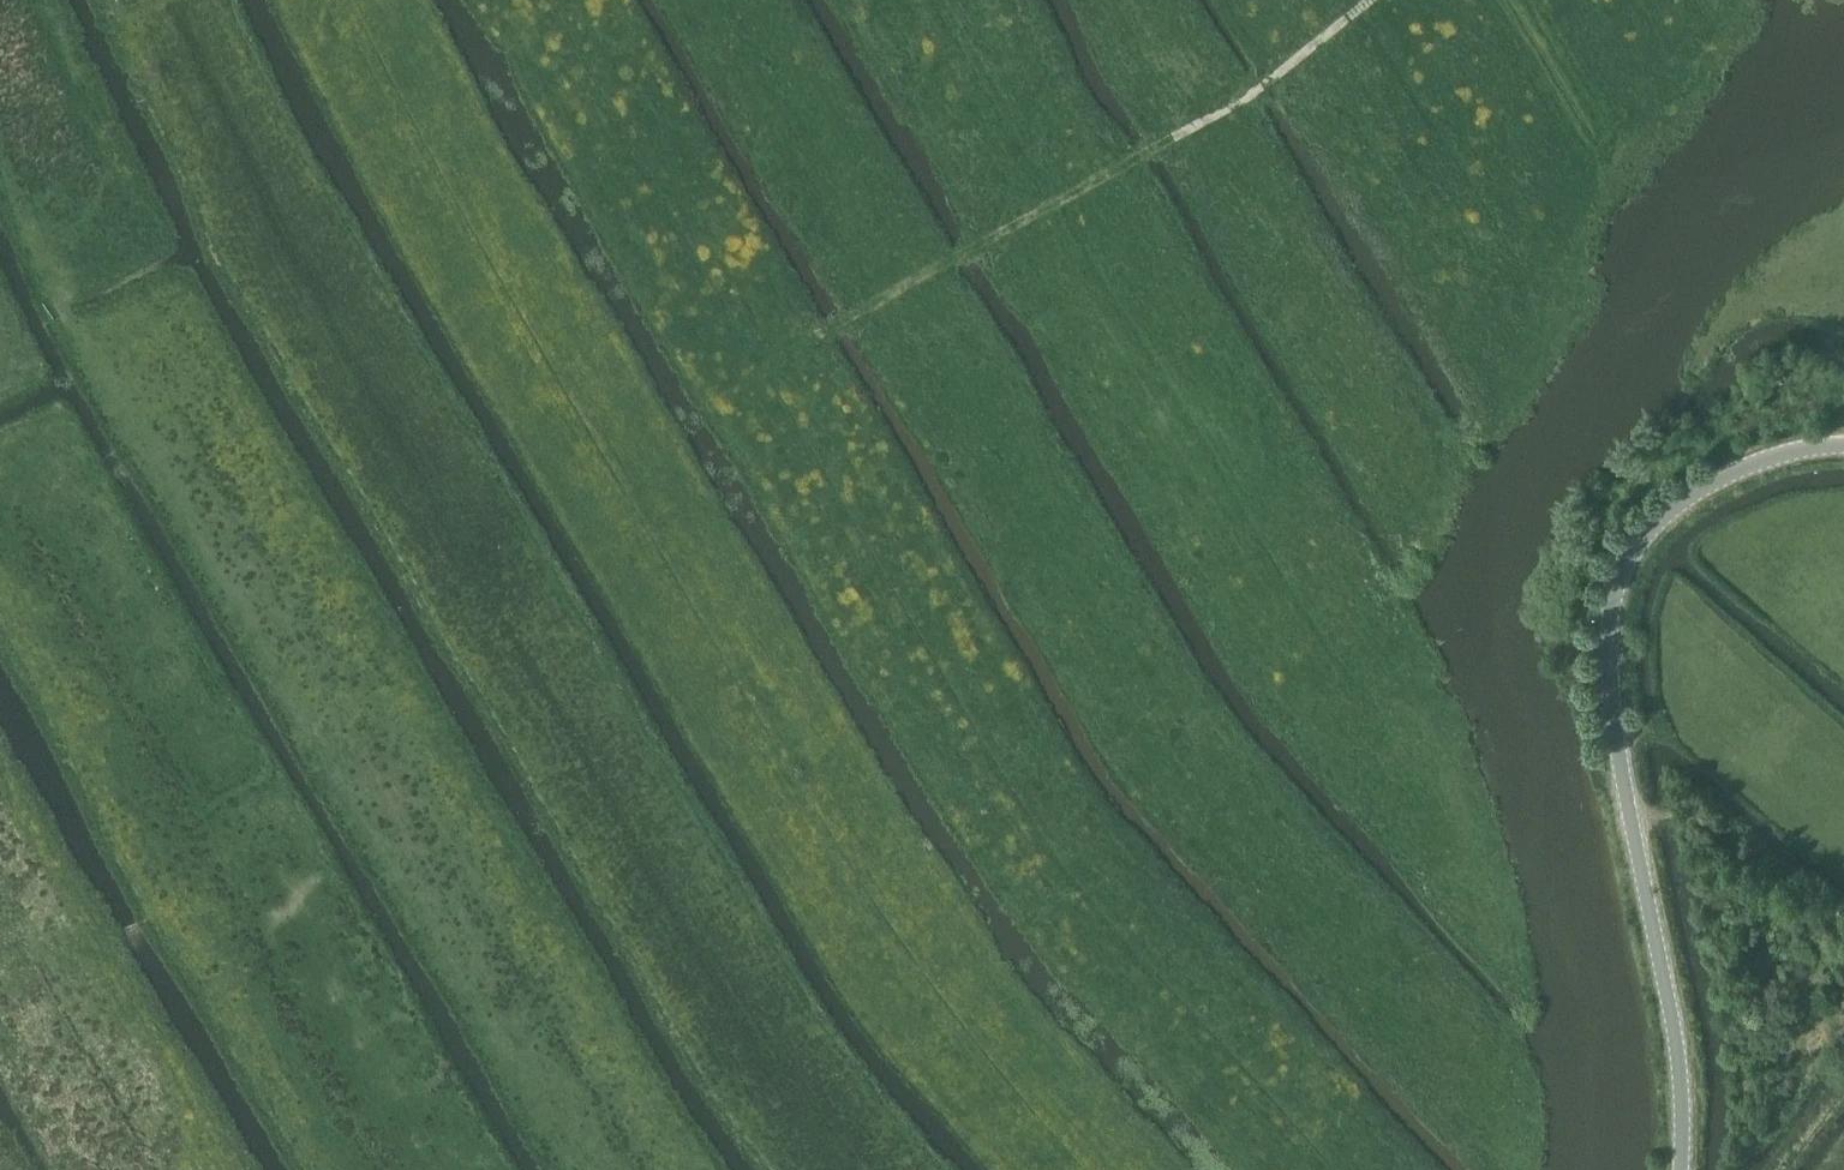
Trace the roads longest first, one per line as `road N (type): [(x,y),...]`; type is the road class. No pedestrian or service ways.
road 1 (unclassified): [(1682,1169),(1676,1029),(1610,660),(1627,570),(1666,513),(1726,475),(1797,451),(1843,449)]

